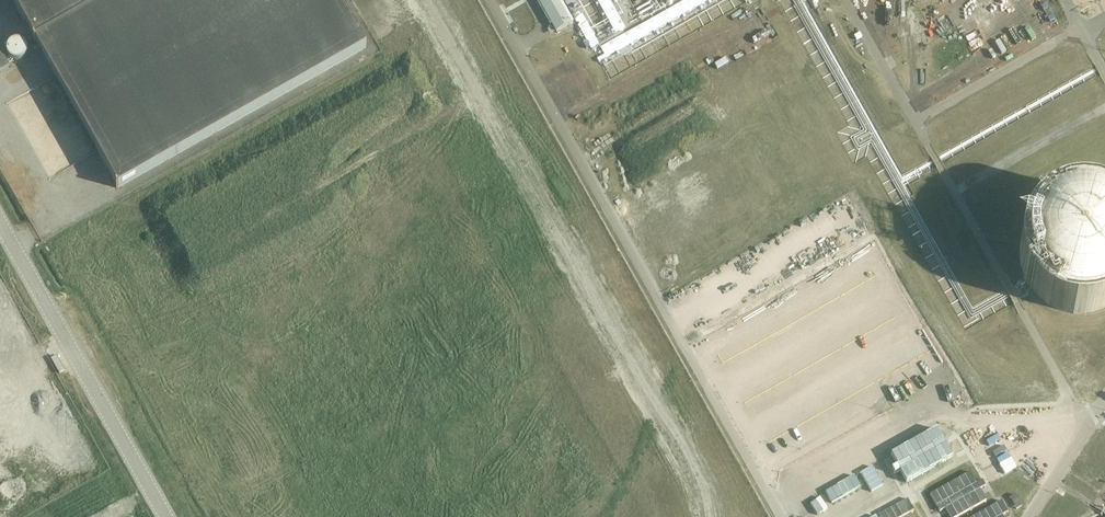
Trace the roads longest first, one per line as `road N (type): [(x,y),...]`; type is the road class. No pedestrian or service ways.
road 1 (unclassified): [(167,516),(0,221)]

